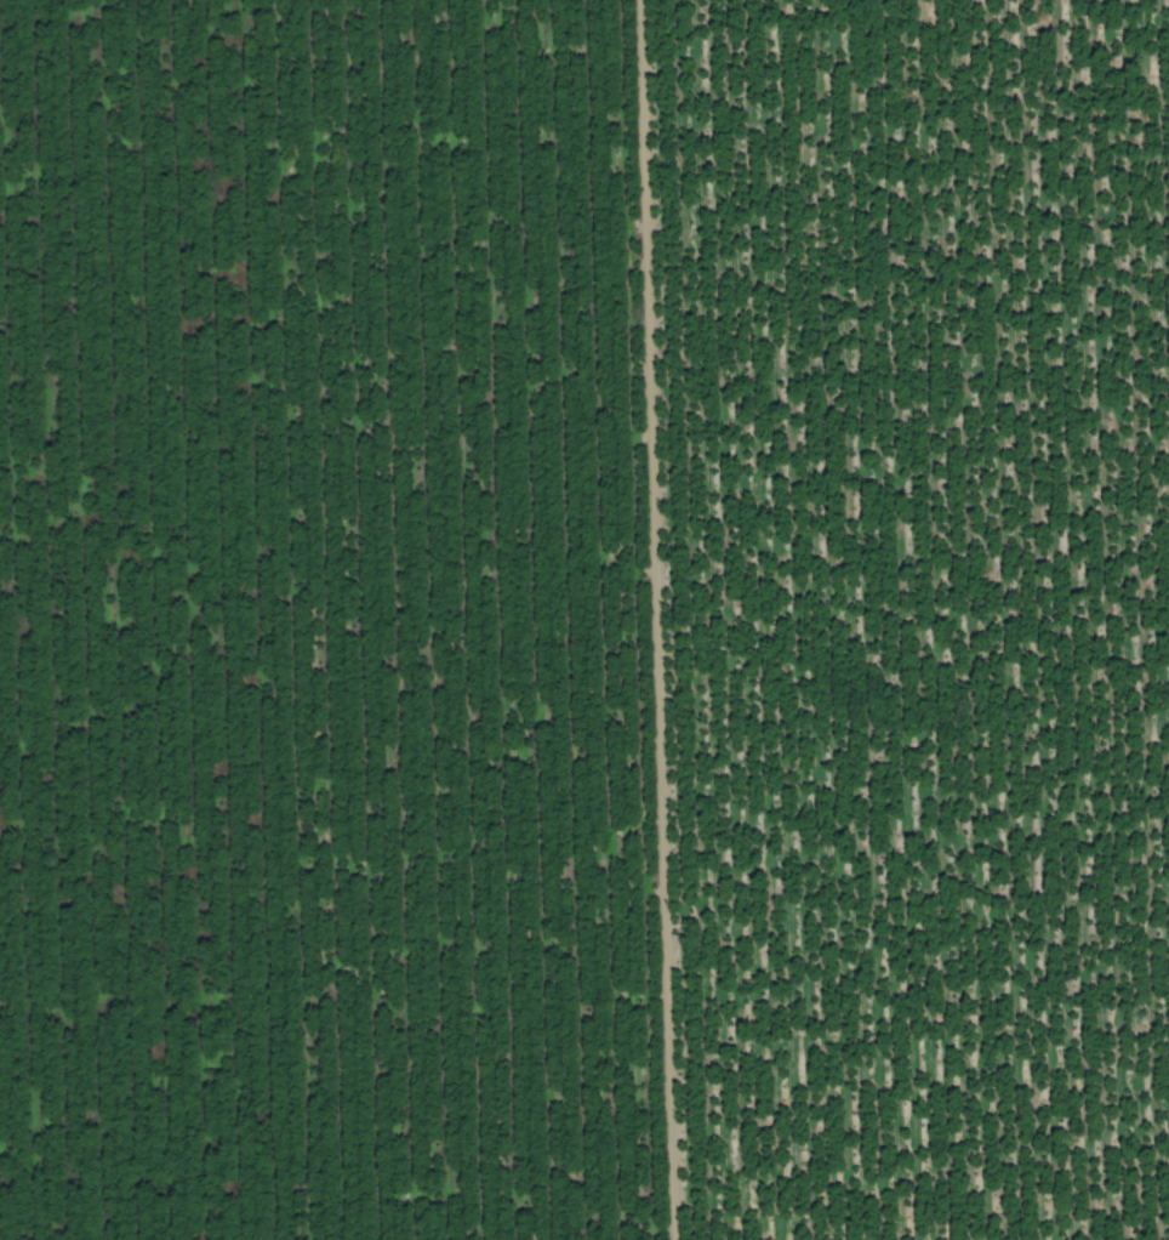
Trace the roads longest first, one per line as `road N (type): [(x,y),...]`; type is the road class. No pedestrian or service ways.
road 1 (track): [(672,1239),(635,0)]

